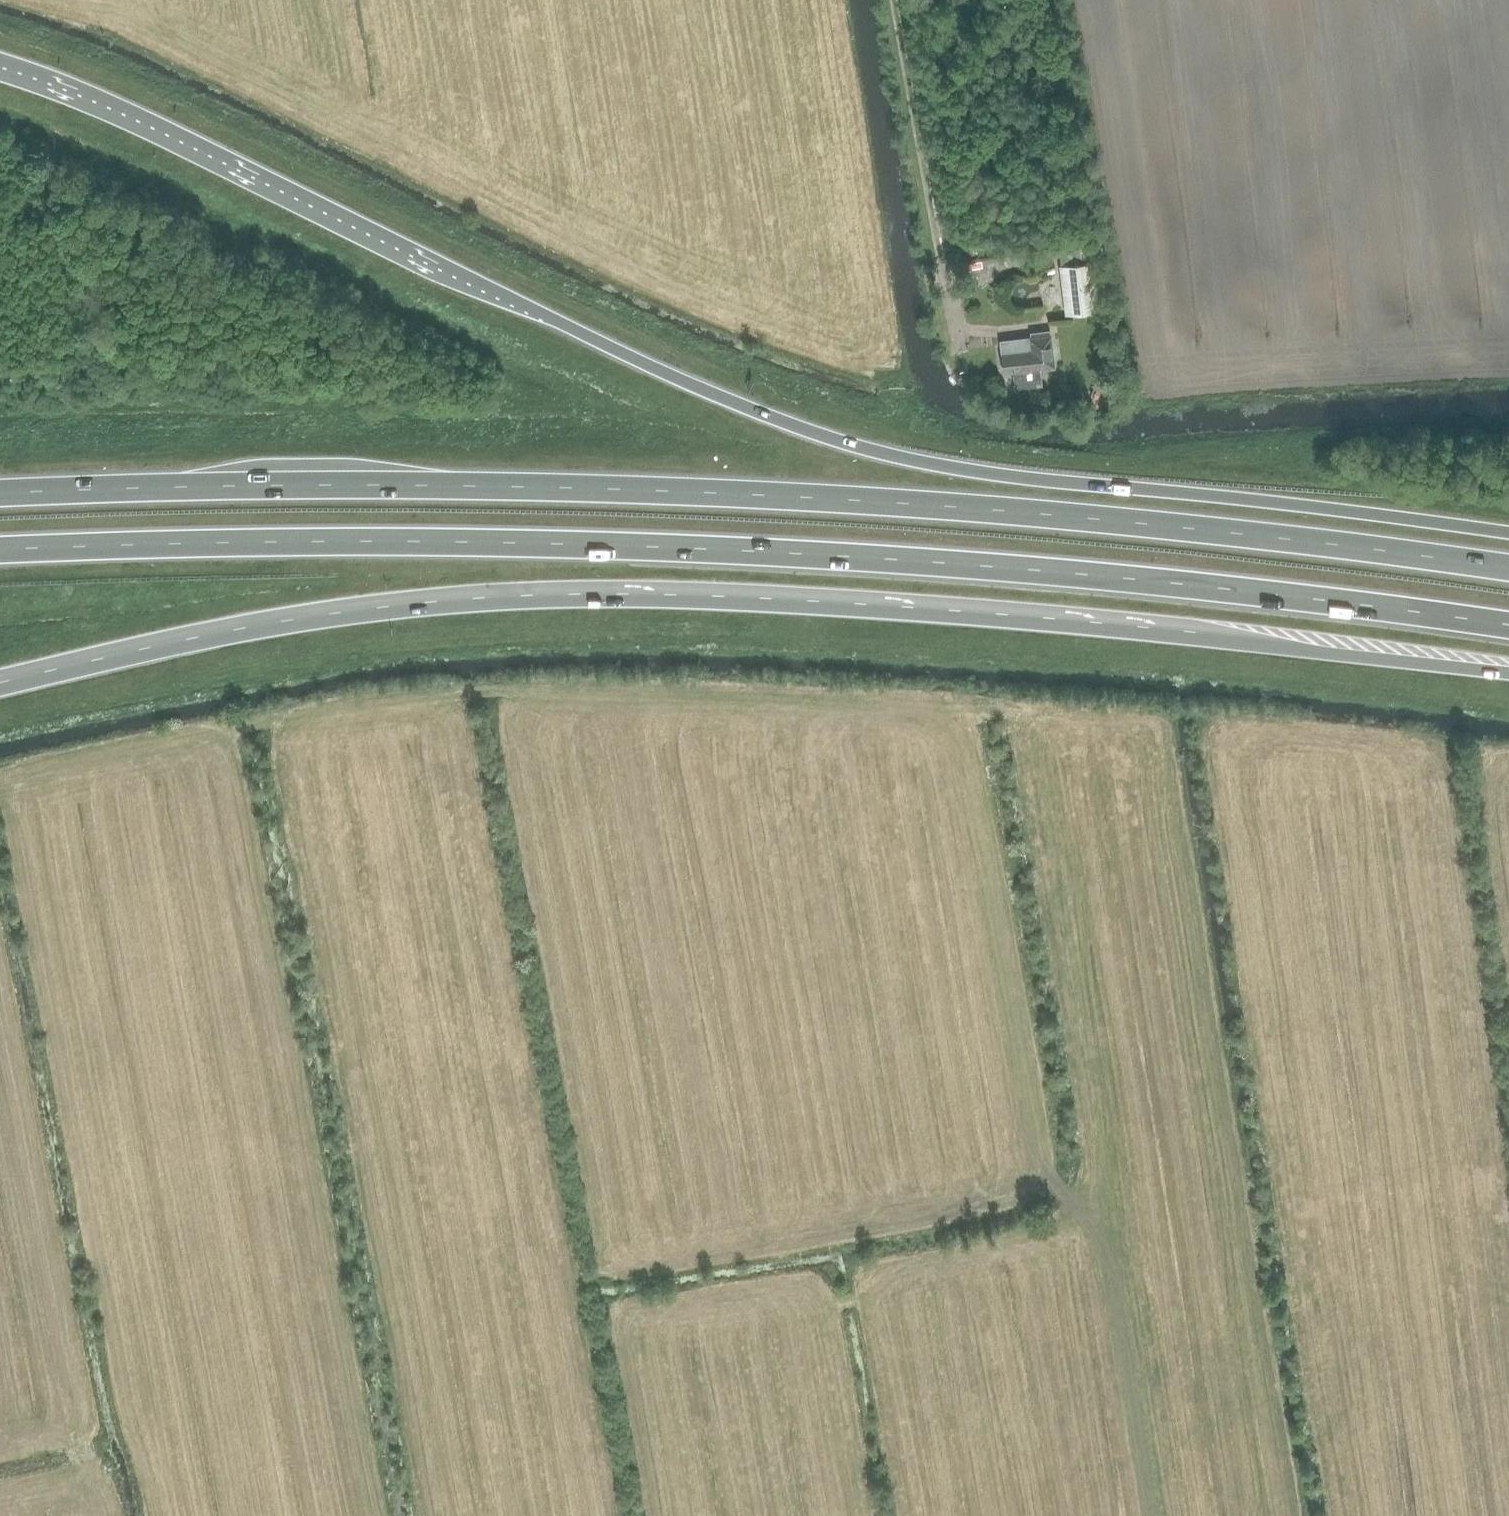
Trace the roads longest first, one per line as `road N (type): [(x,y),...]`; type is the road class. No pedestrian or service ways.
road 1 (trunk): [(1508,535),(1016,480),(859,448),(707,392),(174,131),(0,64)]
road 2 (trunk): [(0,685),(287,623),(504,598),(627,595),(1040,620),(1508,675)]
road 3 (trunk): [(0,548),(471,541),(797,554),(1104,576),(1508,626)]
road 4 (trunk): [(1508,568),(1117,520),(781,495),(327,486),(0,493)]
road 5 (track): [(918,226),(883,0)]

